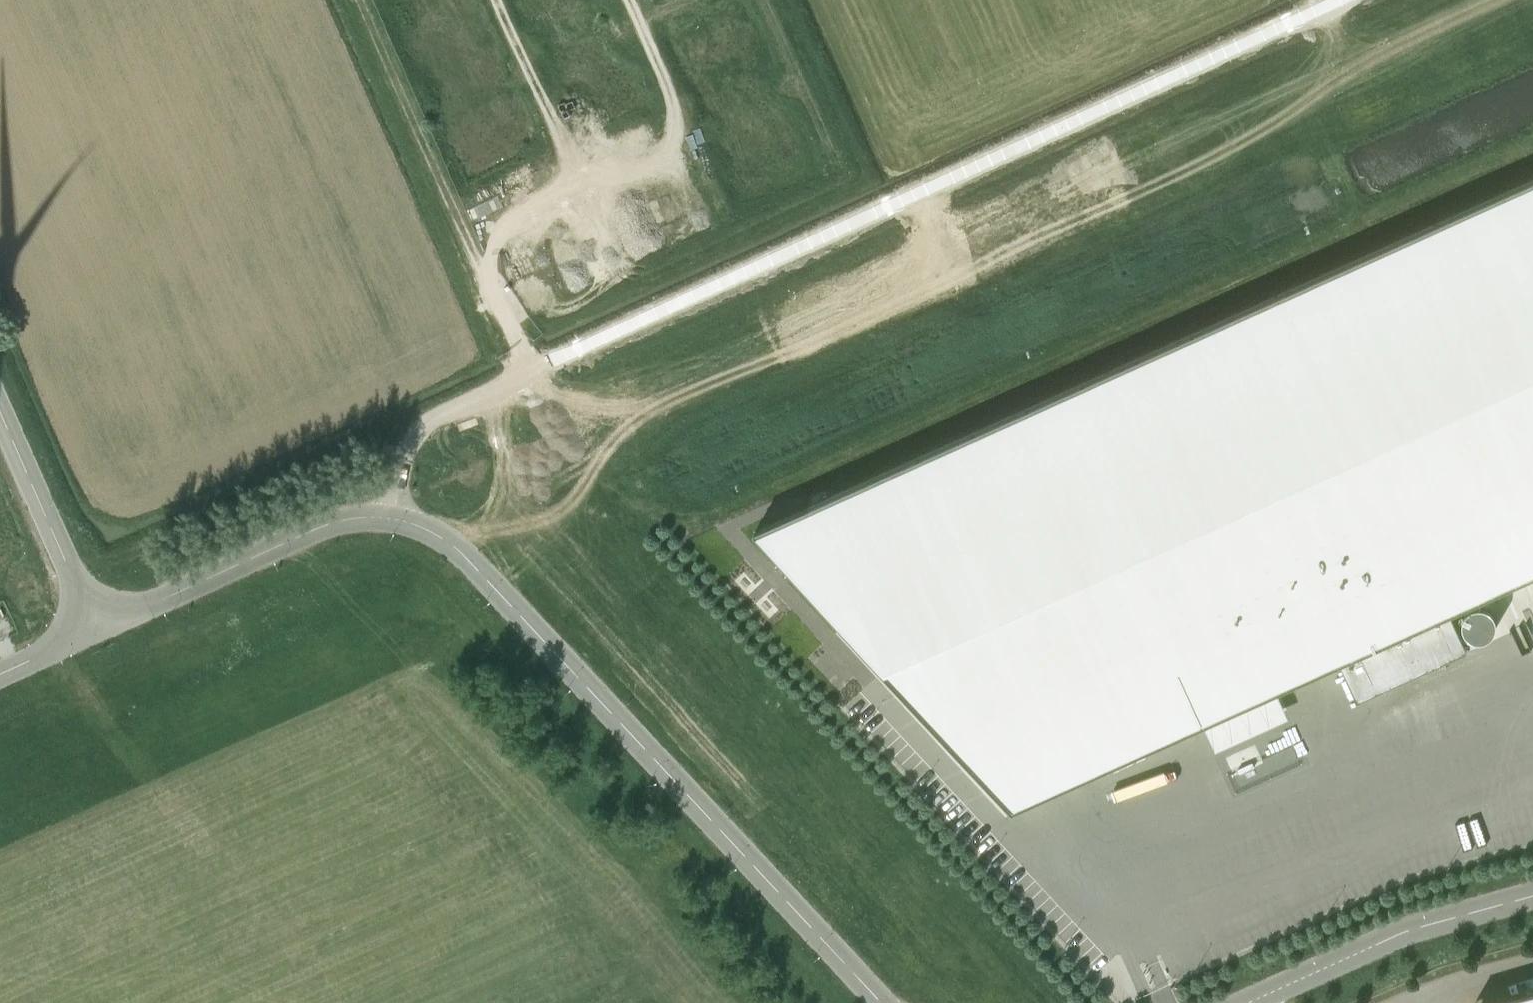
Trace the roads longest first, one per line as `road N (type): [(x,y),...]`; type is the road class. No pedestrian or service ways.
road 1 (unclassified): [(394,519),(408,442),(440,411),(1340,0)]
road 2 (unclassified): [(883,1002),(478,569),(428,529),(394,519)]
road 3 (unclassified): [(394,519),(325,525),(91,633)]
road 4 (unclassified): [(1532,896),(1405,933),(1248,1002)]
road 5 (unclassified): [(91,633),(0,414)]

